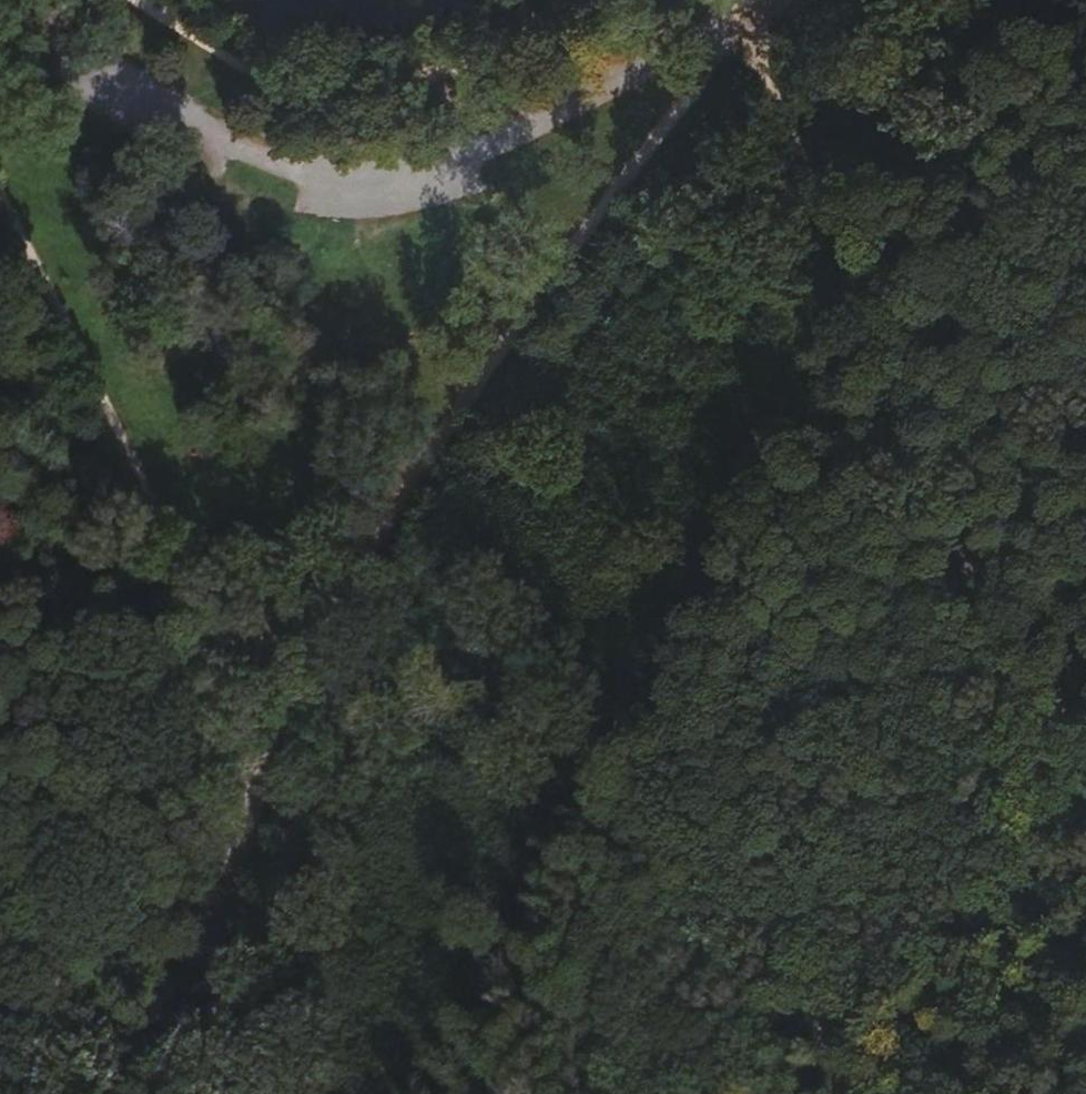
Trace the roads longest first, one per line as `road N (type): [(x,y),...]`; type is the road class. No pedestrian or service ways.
road 1 (track): [(1085,883),(753,0)]
road 2 (track): [(266,772),(297,680),(416,475),(749,0)]
road 3 (track): [(745,0),(476,168),(338,189),(258,163),(156,113),(0,19)]
road 4 (track): [(591,1093),(880,801),(1012,688),(1085,661)]
road 5 (track): [(612,1093),(1085,855)]
road 6 (track): [(138,1093),(216,942),(266,772)]

